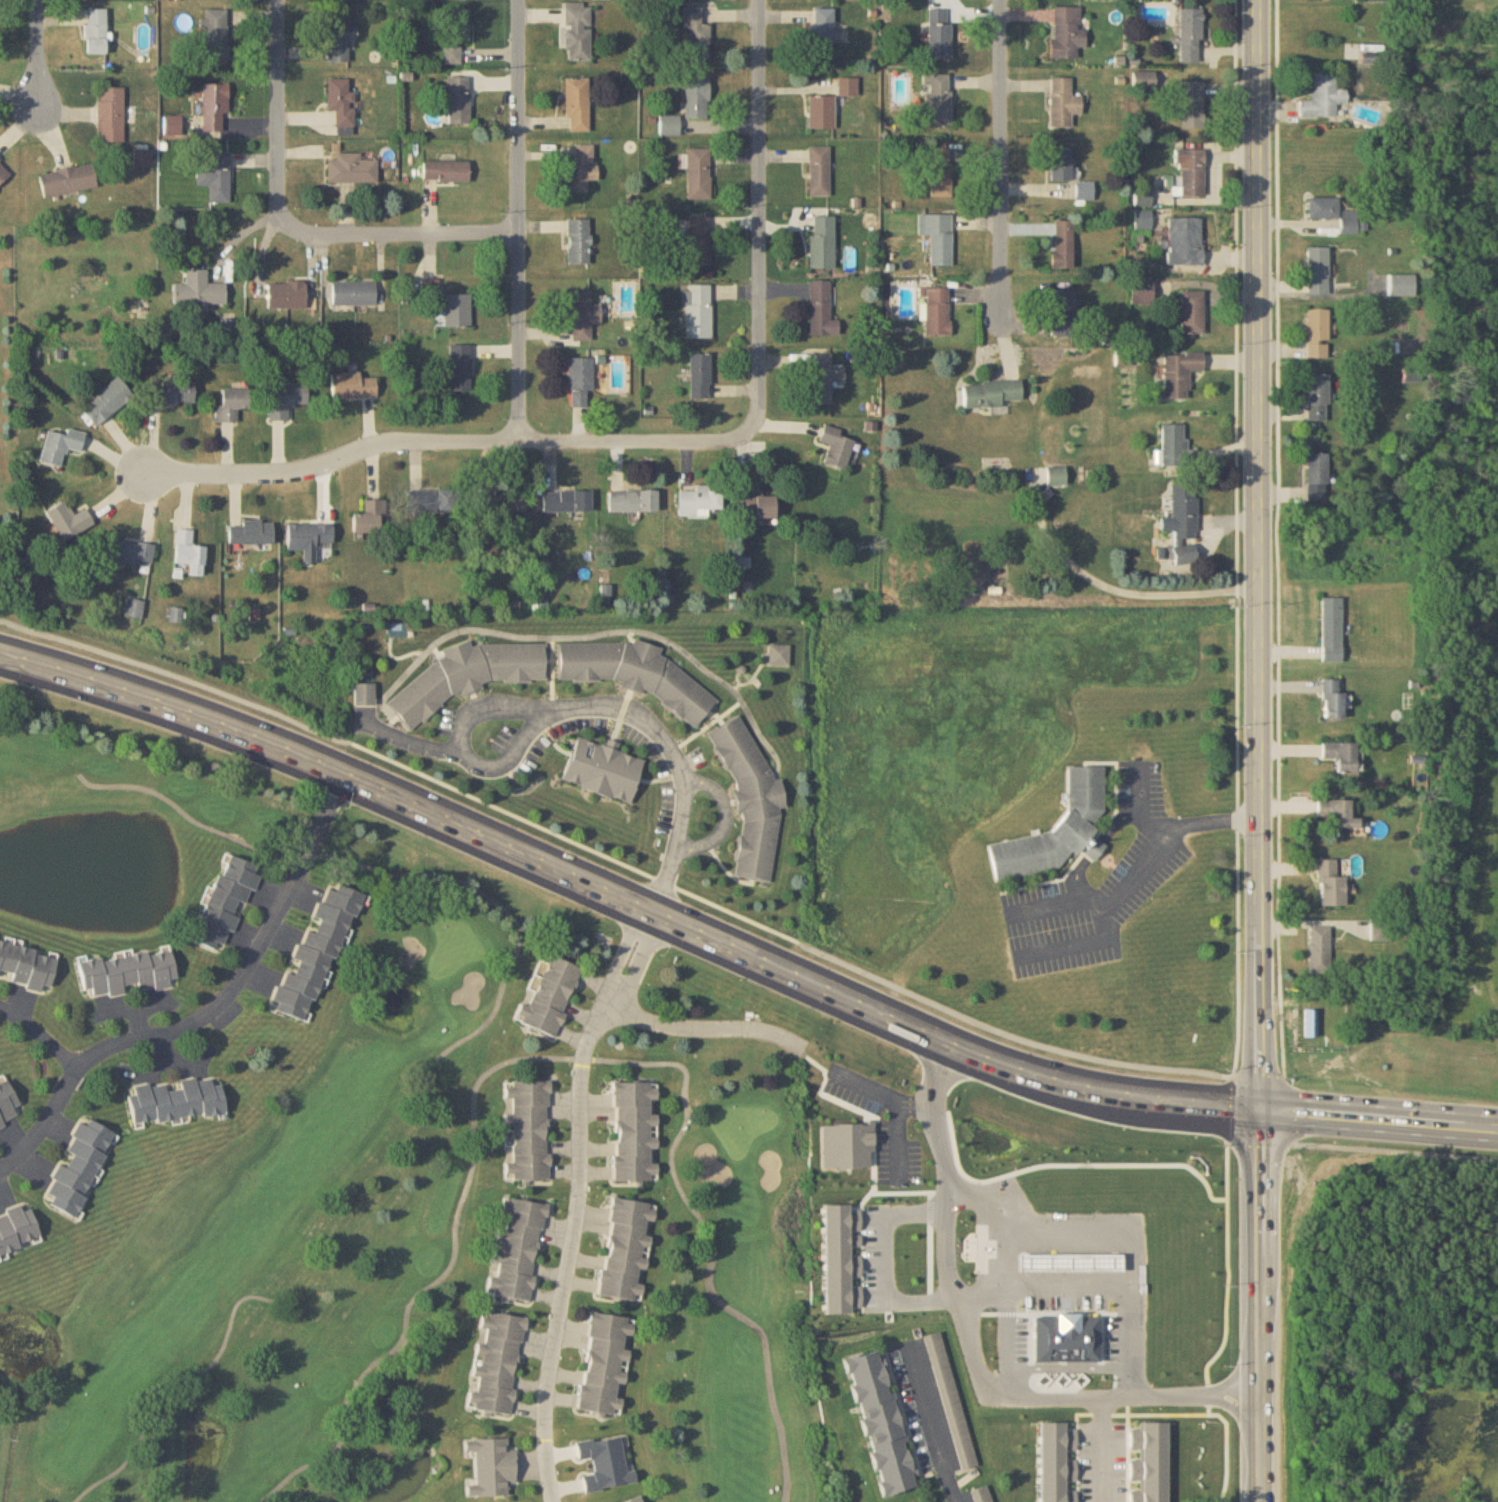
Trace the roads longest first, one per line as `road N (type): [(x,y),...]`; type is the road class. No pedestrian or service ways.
road 1 (secondary): [(1497,1130),(1145,1098),(1002,1065),(334,769),(139,693),(0,650)]
road 2 (tertiary): [(1257,0),(1259,1501)]
road 3 (residential): [(746,433),(725,442),(378,441),(300,469),(123,474)]
road 4 (residential): [(650,910),(585,1076),(577,1210),(549,1407),(555,1501)]
road 5 (residential): [(0,1168),(77,1058),(168,1026),(222,992),(294,872),(334,769)]
road 6 (residential): [(519,440),(518,0)]
road 7 (residential): [(746,433),(758,323),(759,0)]
road 8 (residential): [(1001,345),(1000,0)]
road 9 (residential): [(296,233),(277,197),(277,0)]
road 10 (residential): [(518,232),(296,233)]

